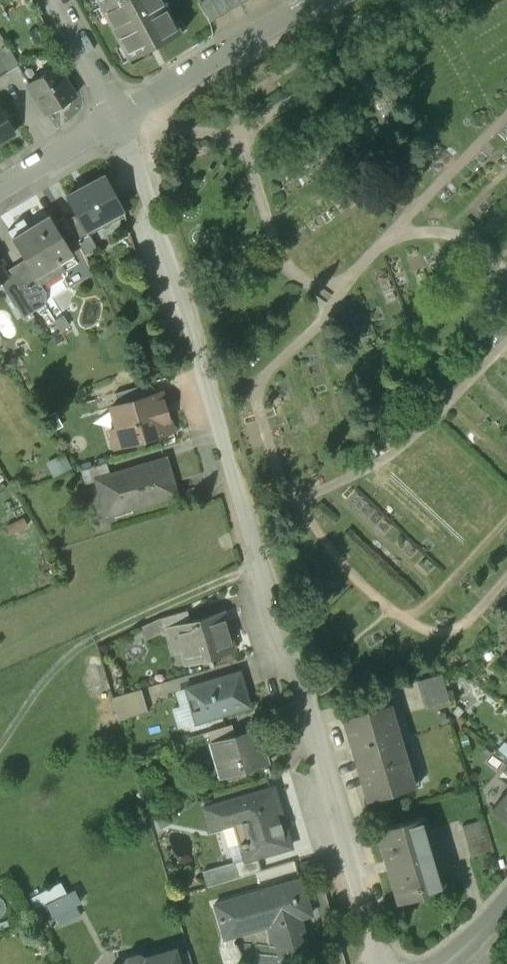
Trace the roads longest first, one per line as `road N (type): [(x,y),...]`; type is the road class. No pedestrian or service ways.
road 1 (residential): [(381,963),(296,660),(276,648),(258,555),(117,114)]
road 2 (residential): [(117,114),(311,0)]
road 3 (residential): [(0,186),(117,114)]
road 4 (residential): [(117,114),(62,0)]

